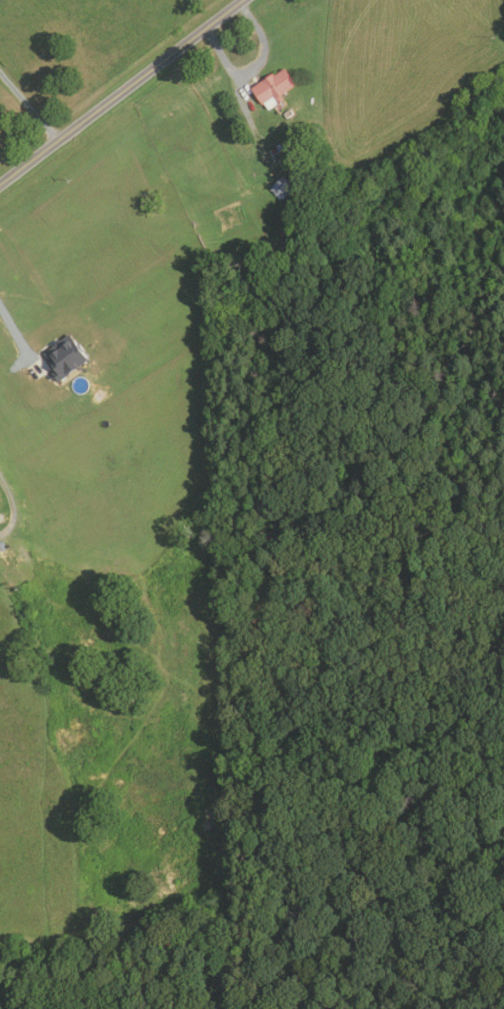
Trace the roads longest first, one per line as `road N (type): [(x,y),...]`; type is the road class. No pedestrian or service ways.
road 1 (residential): [(0,184),(243,0)]

